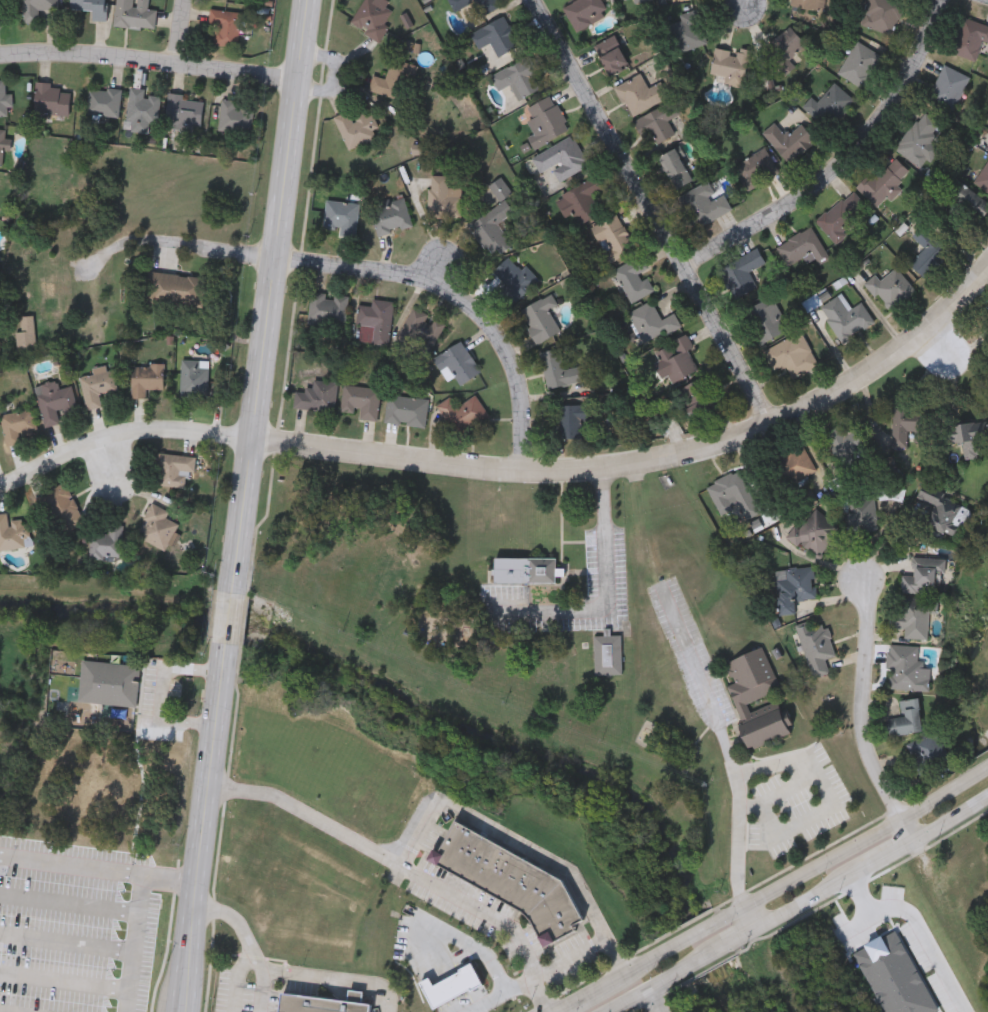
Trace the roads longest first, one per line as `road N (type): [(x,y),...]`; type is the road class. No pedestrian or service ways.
road 1 (tertiary): [(251,446),(469,473),(567,475),(656,465),(761,432),(871,377),(987,272)]
road 2 (secondary): [(234,593),(306,0)]
road 3 (secondary): [(987,763),(558,1011)]
road 4 (residential): [(532,0),(775,425)]
road 5 (secondary): [(605,1011),(987,792)]
road 6 (residential): [(530,473),(519,367),(482,311),(417,284),(273,256)]
road 7 (residential): [(685,274),(836,177),(878,133),(925,57),(945,0)]
road 8 (secondary): [(183,1011),(226,646)]
road 9 (residential): [(295,84),(177,67),(0,60)]
road 10 (residential): [(913,837),(870,759),(863,581)]
road 11 (residential): [(251,446),(139,429),(62,453),(24,481),(0,484)]
road 12 (residential): [(273,256),(146,239),(123,241),(83,269)]

